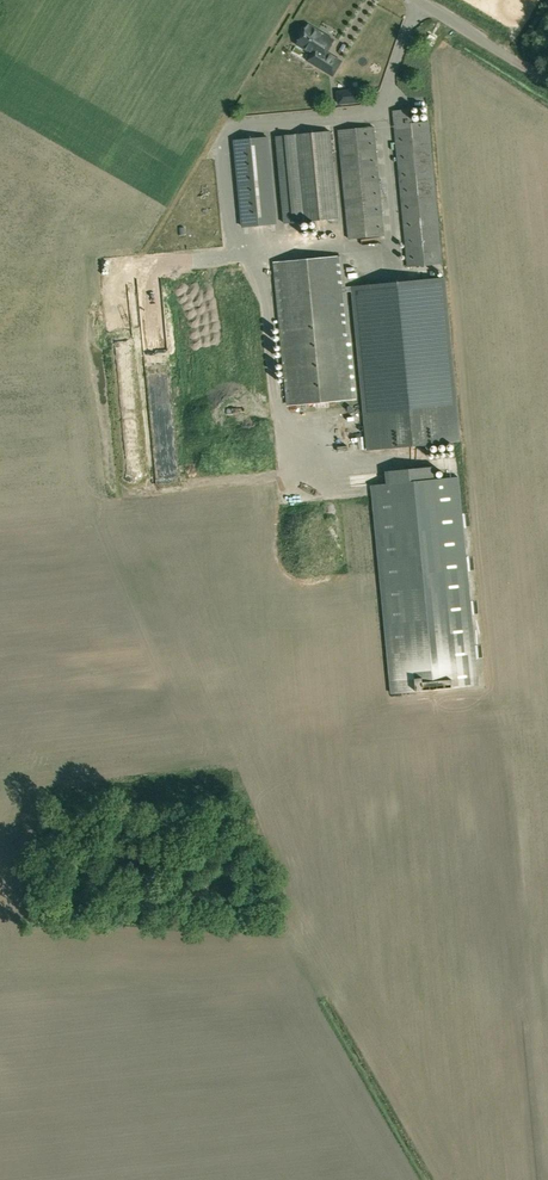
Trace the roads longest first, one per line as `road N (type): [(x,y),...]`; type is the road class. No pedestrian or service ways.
road 1 (unclassified): [(547,82),(411,0)]

